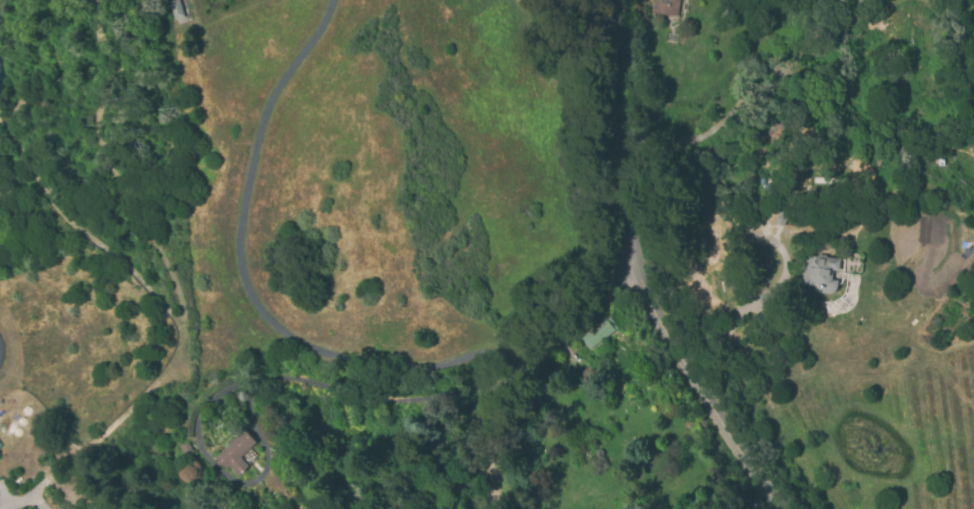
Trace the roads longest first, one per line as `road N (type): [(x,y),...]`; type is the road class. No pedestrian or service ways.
road 1 (residential): [(781,508),(630,275),(617,0)]

